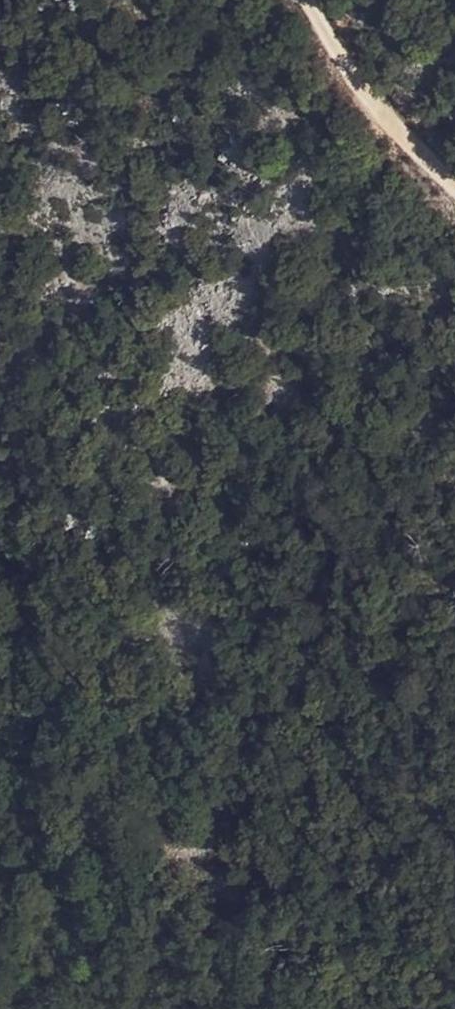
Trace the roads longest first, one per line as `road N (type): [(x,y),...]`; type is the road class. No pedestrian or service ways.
road 1 (track): [(299,0),(454,180)]

